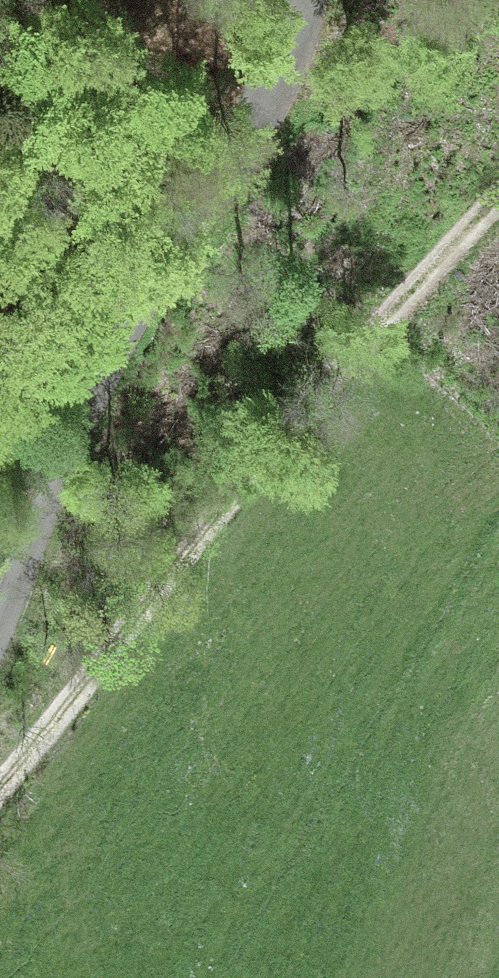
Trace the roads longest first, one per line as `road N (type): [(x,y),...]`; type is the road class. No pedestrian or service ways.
road 1 (track): [(498,190),(364,335),(0,786)]
road 2 (residential): [(301,0),(98,377),(0,625)]

